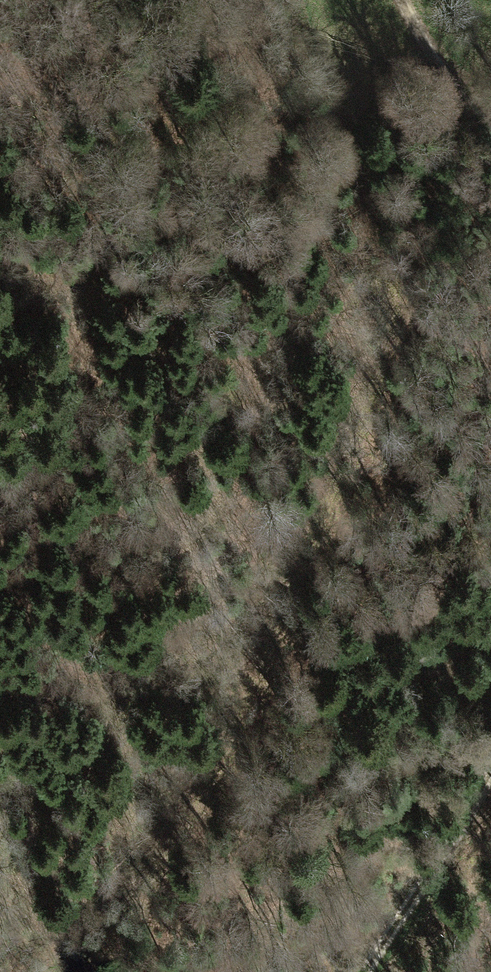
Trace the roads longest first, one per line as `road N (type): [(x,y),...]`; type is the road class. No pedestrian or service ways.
road 1 (track): [(51,971),(170,819),(254,650),(375,361),(375,291)]
road 2 (track): [(375,971),(490,774)]
road 3 (track): [(490,111),(407,0)]

